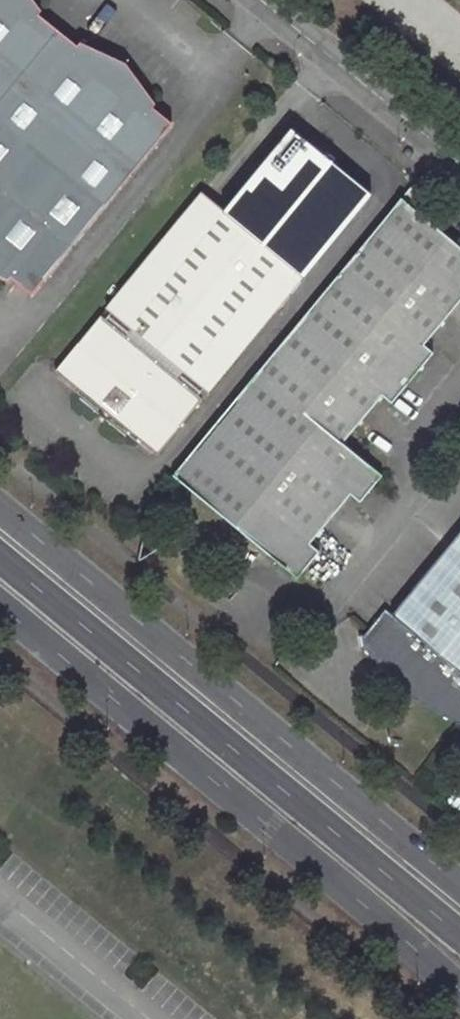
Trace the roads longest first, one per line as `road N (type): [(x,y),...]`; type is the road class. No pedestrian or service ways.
road 1 (primary): [(0,606),(459,990)]
road 2 (primary): [(459,884),(0,507)]
road 3 (unclassified): [(459,163),(262,0)]

